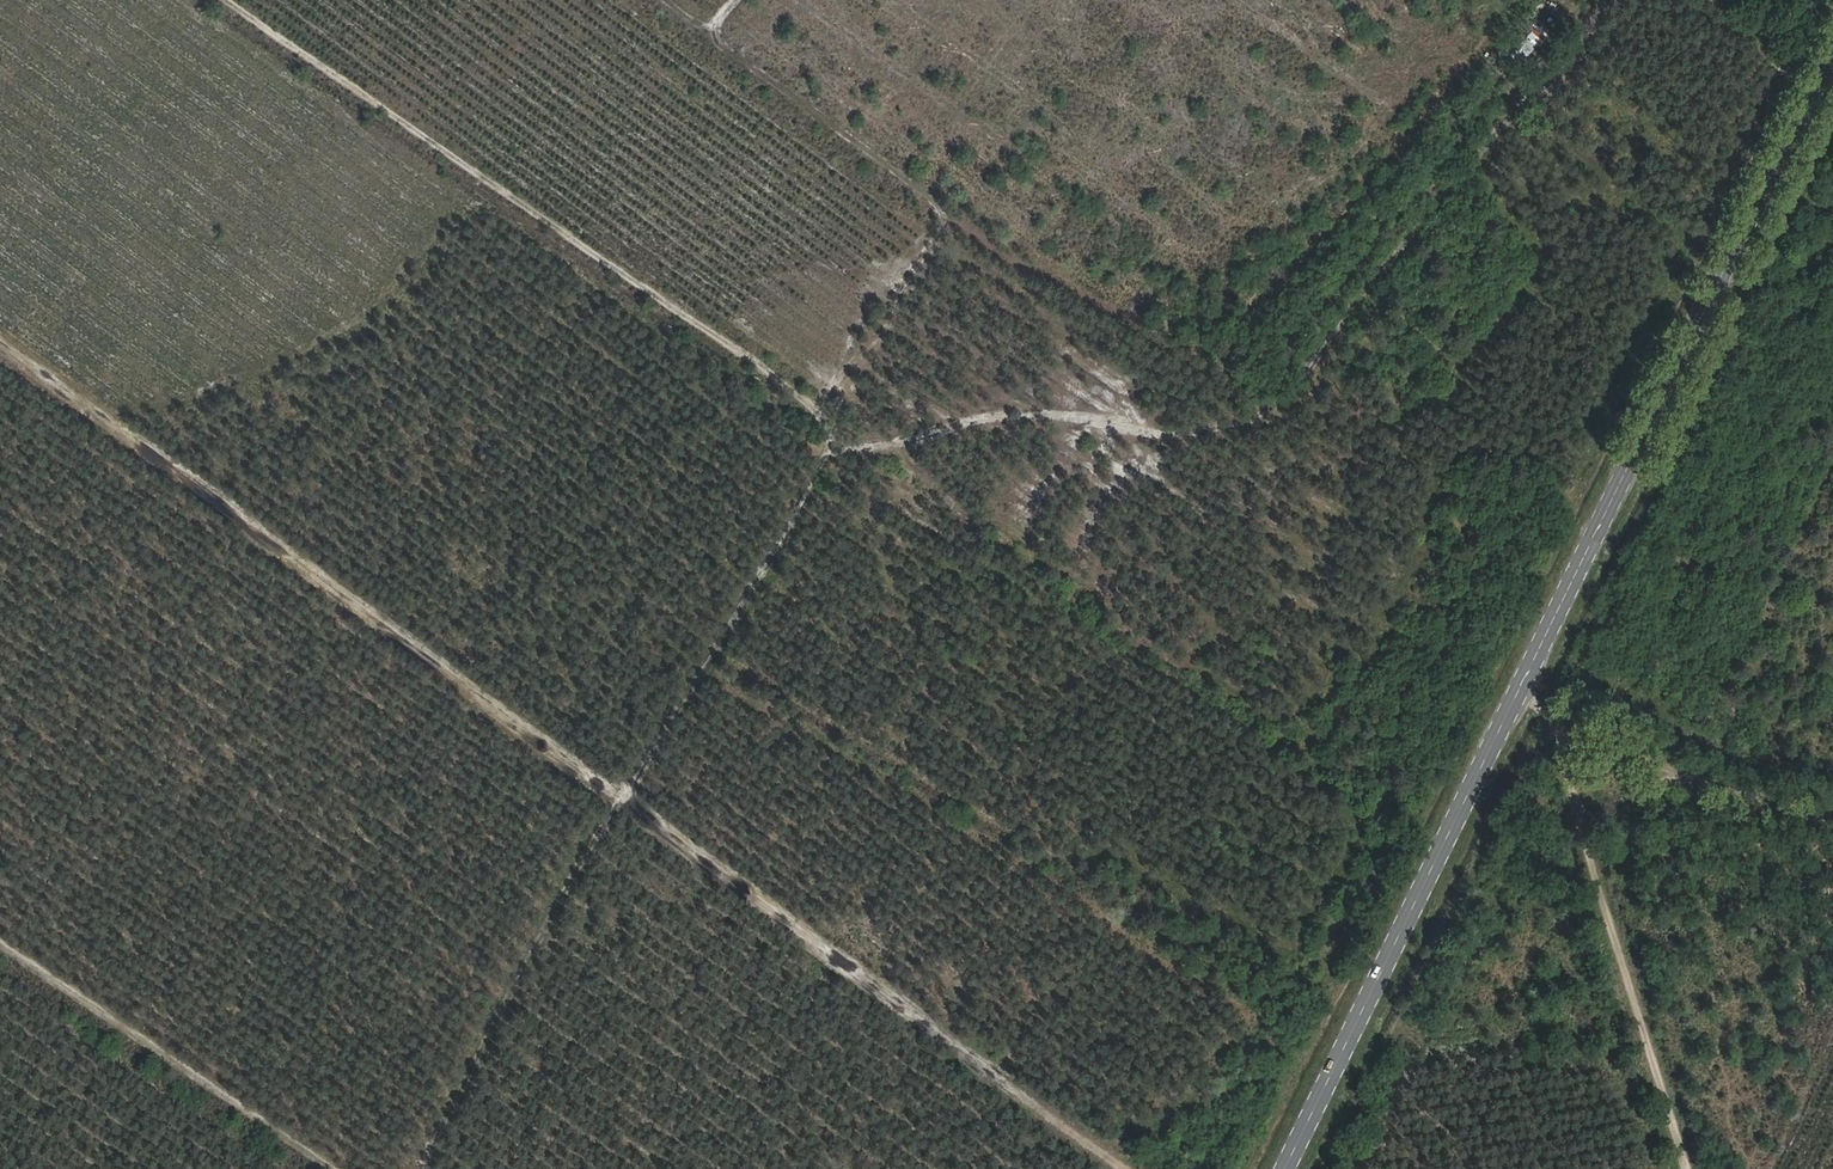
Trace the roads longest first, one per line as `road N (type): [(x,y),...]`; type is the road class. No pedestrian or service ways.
road 1 (track): [(423,1168),(517,980),(830,446),(818,411),(790,385),(226,0)]
road 2 (track): [(1121,1168),(0,341)]
road 3 (primary): [(1832,43),(1283,1168)]
road 4 (track): [(830,446),(871,450),(998,414),(1108,415),(1162,437),(1287,403),(1610,0)]
road 5 (track): [(1686,1168),(1585,842),(1600,813),(1690,778)]
road 6 (track): [(327,1168),(0,949)]
road 7 (track): [(1517,690),(1584,754),(1751,791),(1832,820)]

